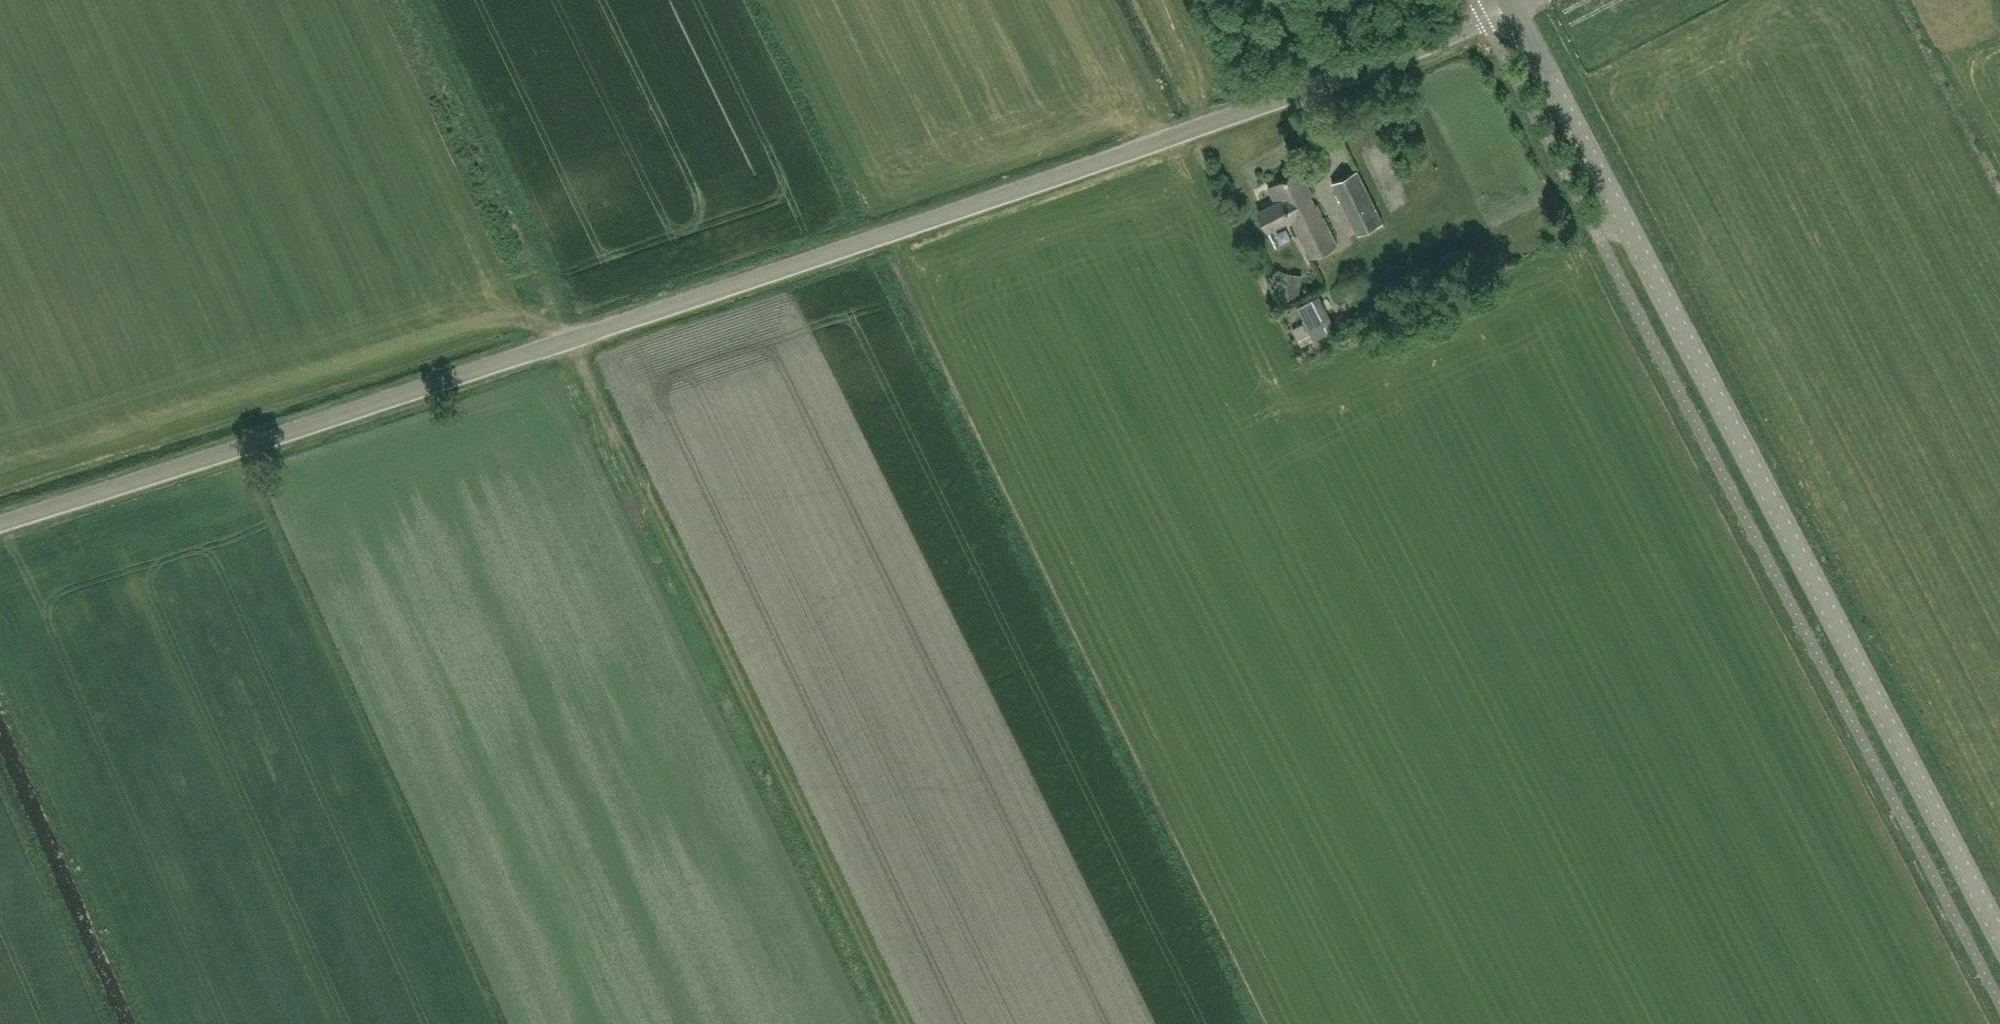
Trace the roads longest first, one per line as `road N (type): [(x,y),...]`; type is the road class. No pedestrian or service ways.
road 1 (unclassified): [(0,523),(1385,66),(1509,10)]
road 2 (tertiary): [(1999,938),(1509,10)]

